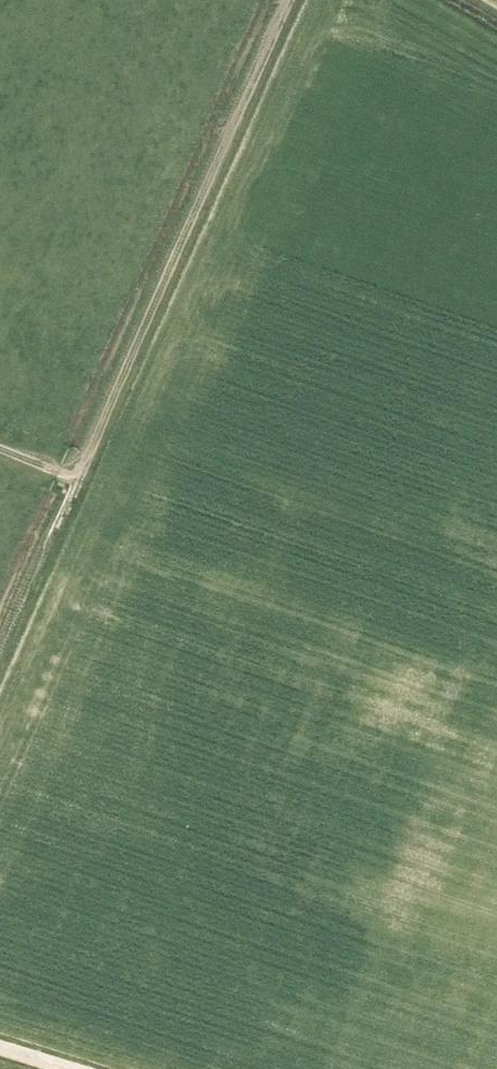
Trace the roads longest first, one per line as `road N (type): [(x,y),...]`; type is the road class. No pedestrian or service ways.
road 1 (track): [(294,0),(0,667)]

